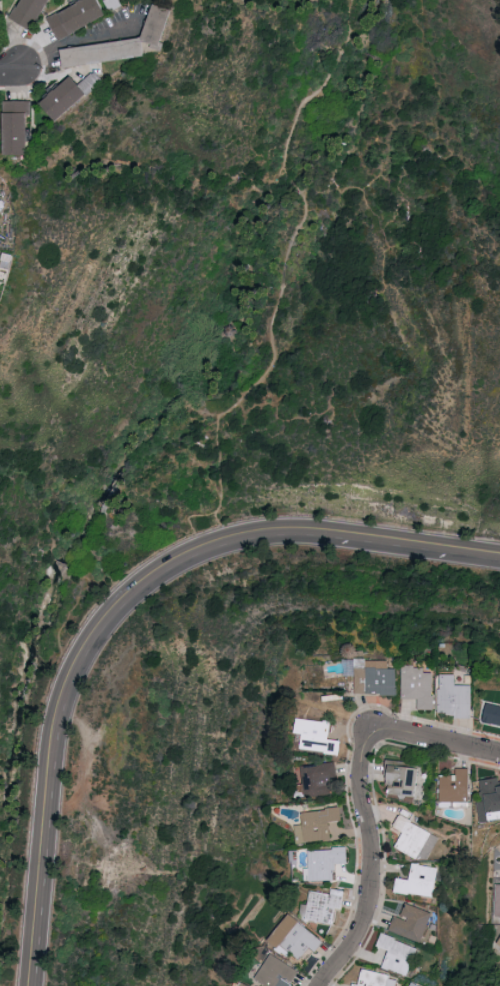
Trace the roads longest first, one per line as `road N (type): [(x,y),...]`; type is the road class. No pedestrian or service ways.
road 1 (tertiary): [(32,985),(55,736),(87,651),(122,608),(154,580),(248,540),(312,535),(499,562)]
road 2 (track): [(348,0),(332,67),(299,91),(310,210),(268,294),(267,344),(243,386),(213,408),(171,409)]
road 3 (residential): [(321,985),(355,942),(369,904),(373,848),(362,802),(363,742),(372,727),(393,728)]

